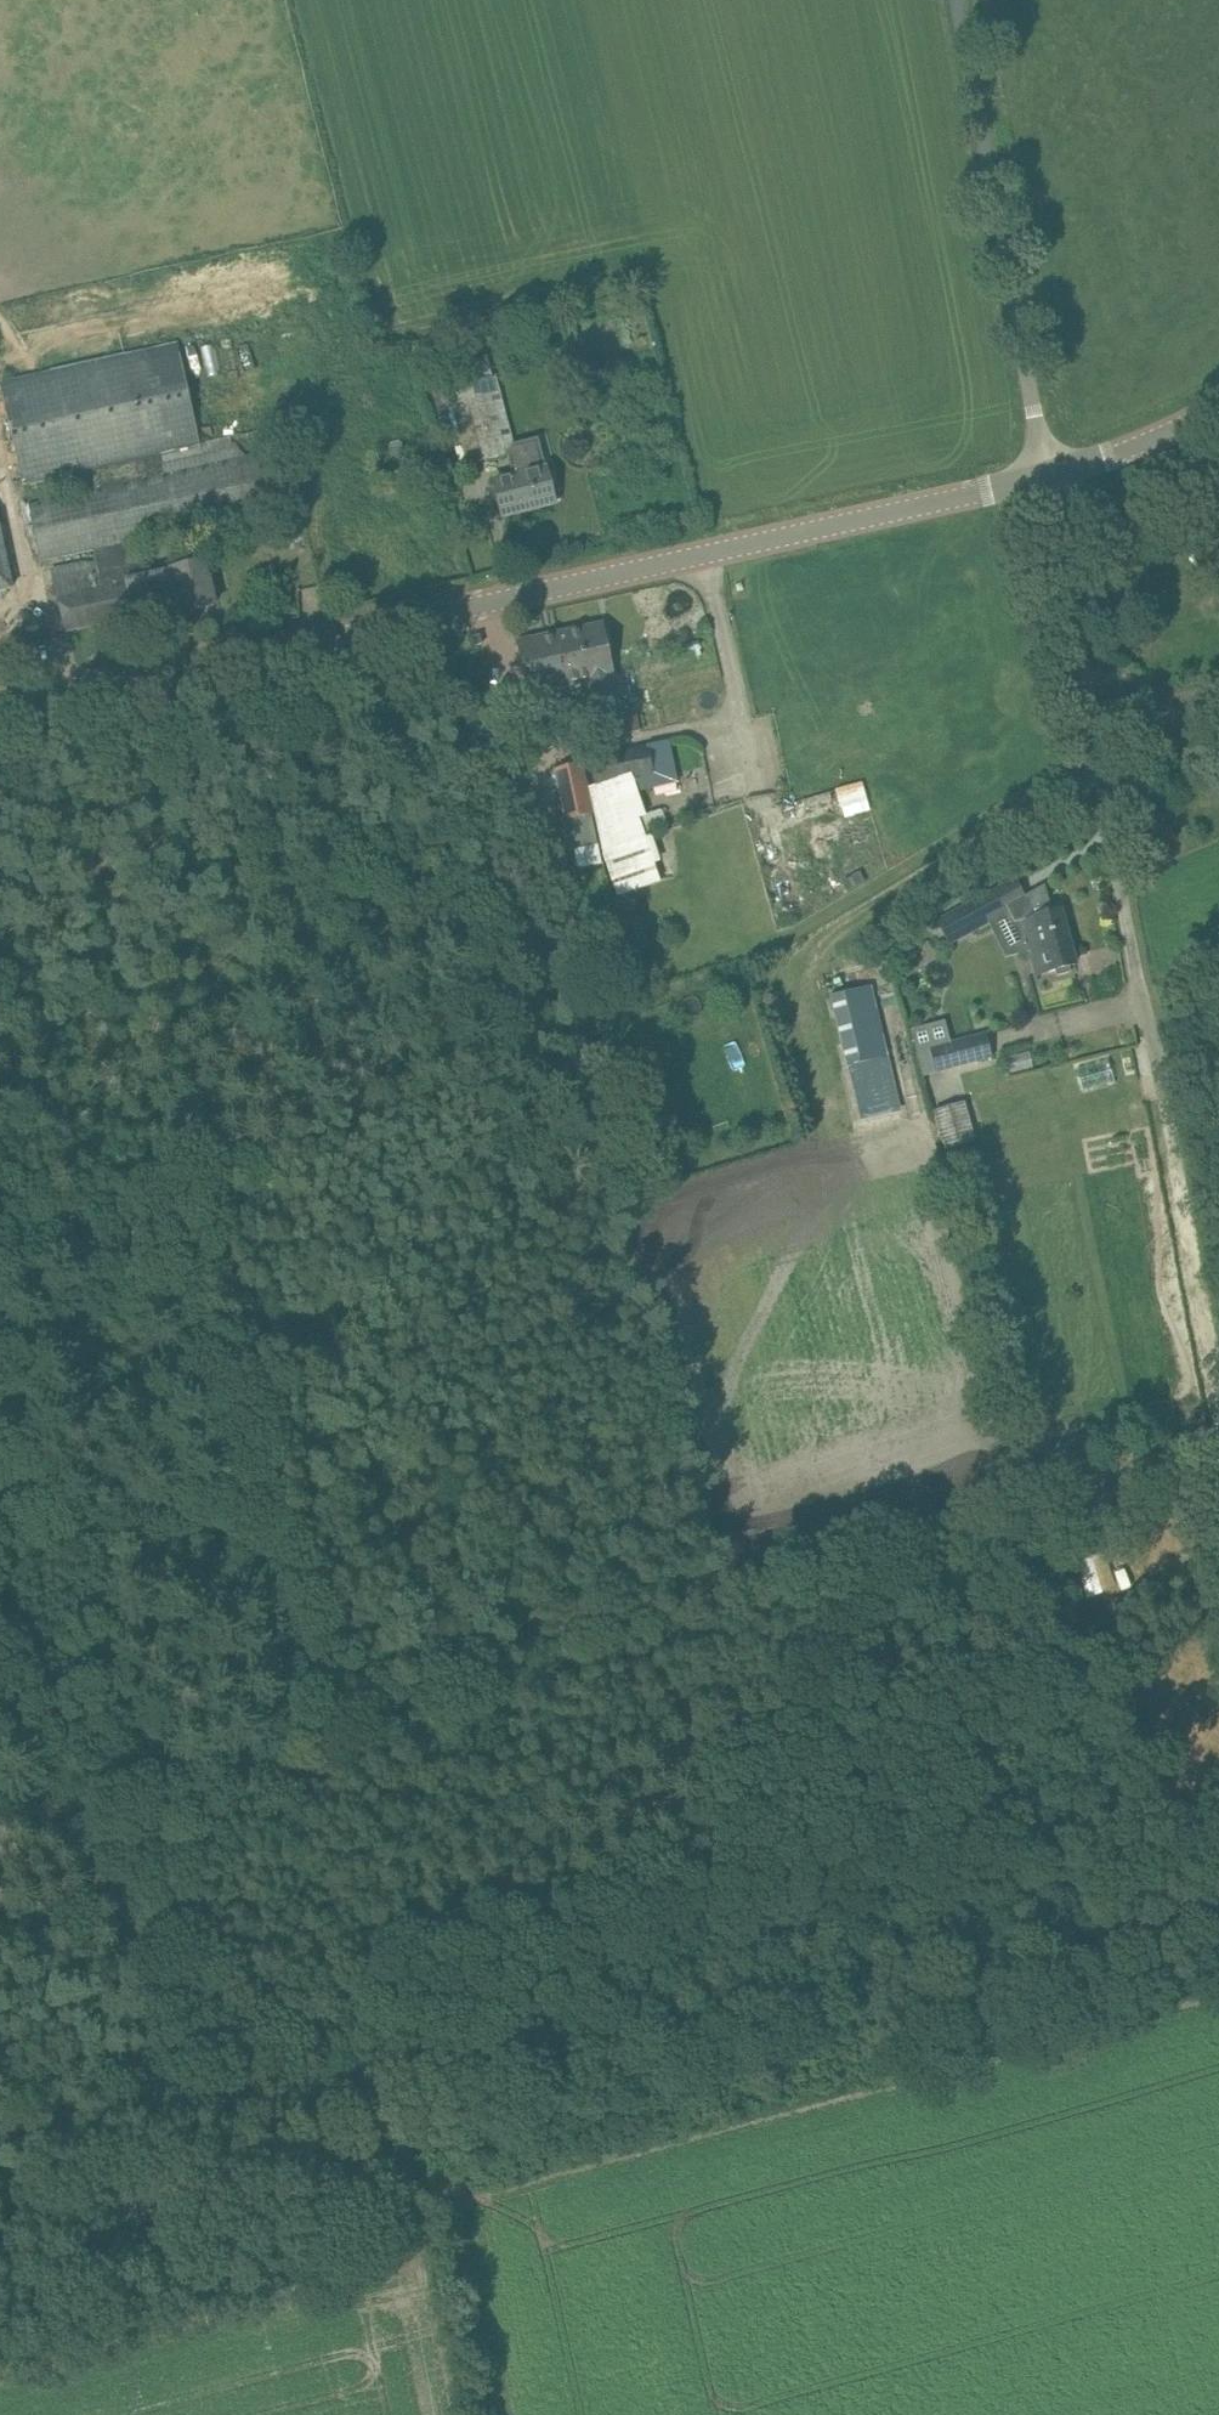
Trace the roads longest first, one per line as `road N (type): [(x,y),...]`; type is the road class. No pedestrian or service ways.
road 1 (unclassified): [(0,712),(1048,474)]
road 2 (unclassified): [(1166,1108),(1048,474)]
road 3 (unclassified): [(1048,474),(957,0)]
road 4 (track): [(911,2004),(1041,1964),(1218,1894)]
road 5 (track): [(1218,1380),(1166,1108)]
road 6 (unclassified): [(1048,474),(1117,454),(1218,405)]

